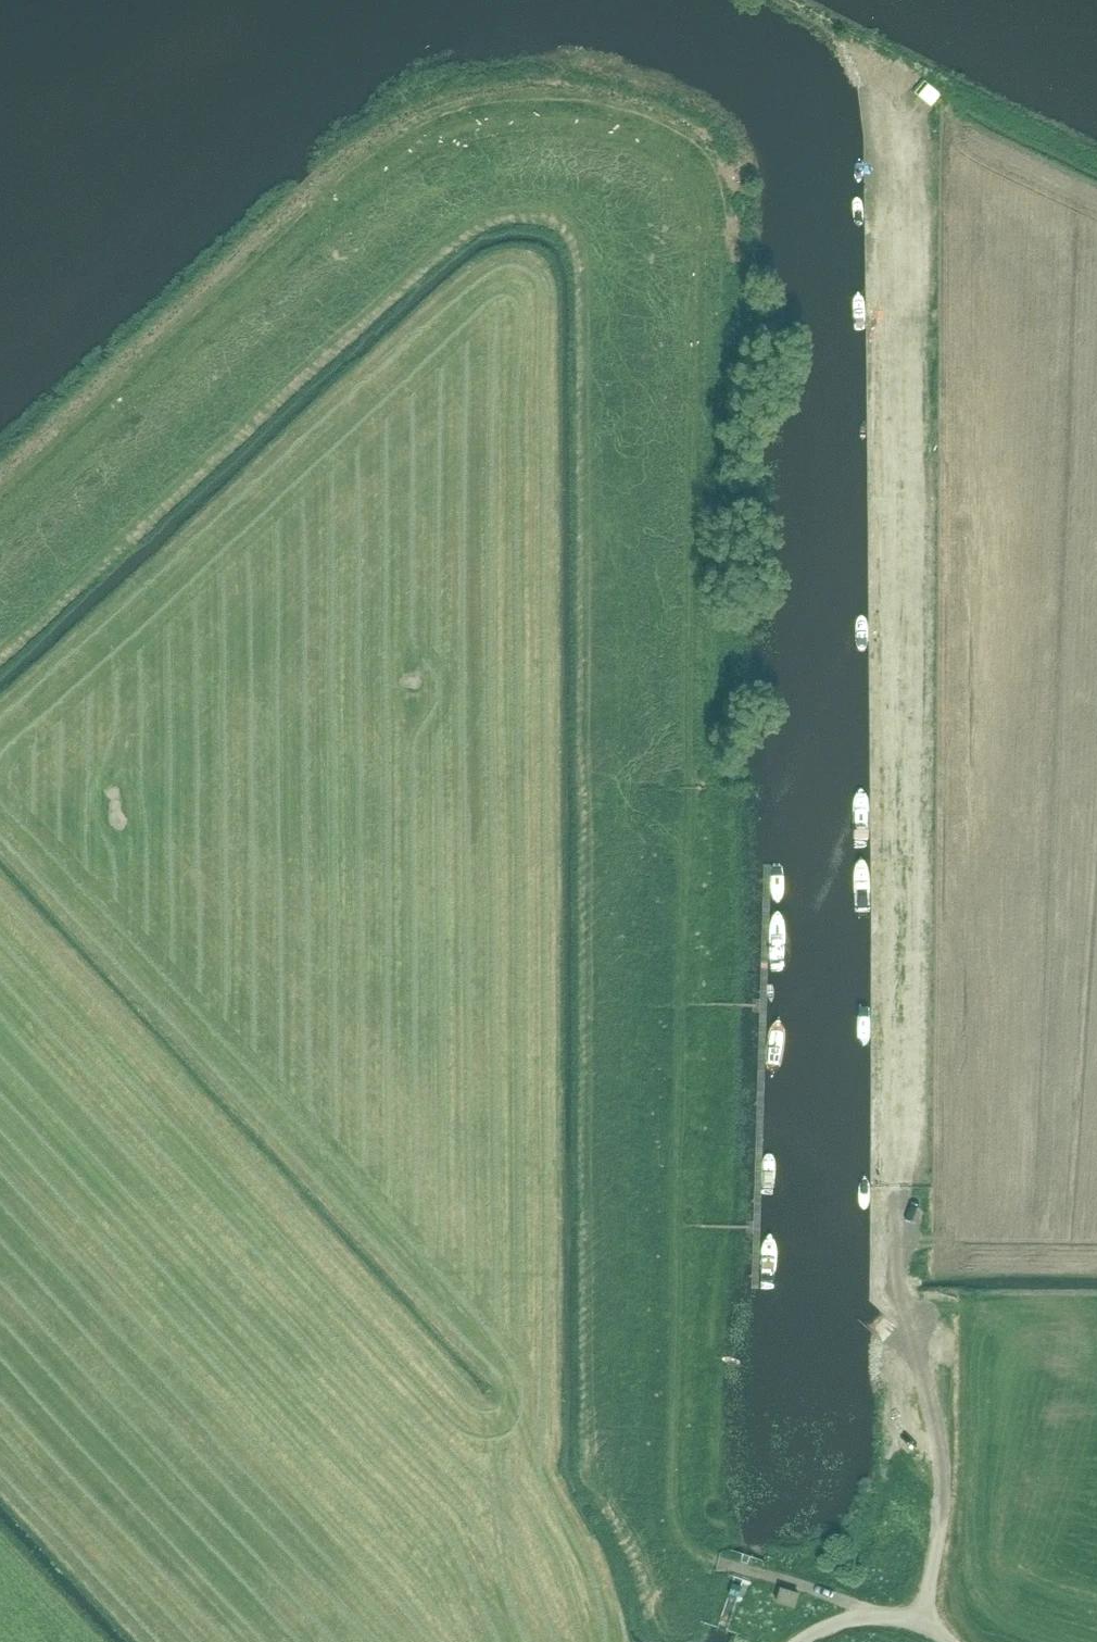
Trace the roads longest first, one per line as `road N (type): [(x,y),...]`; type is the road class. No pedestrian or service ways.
road 1 (unclassified): [(951,1641),(920,1622),(874,1617),(833,1621),(800,1641)]

